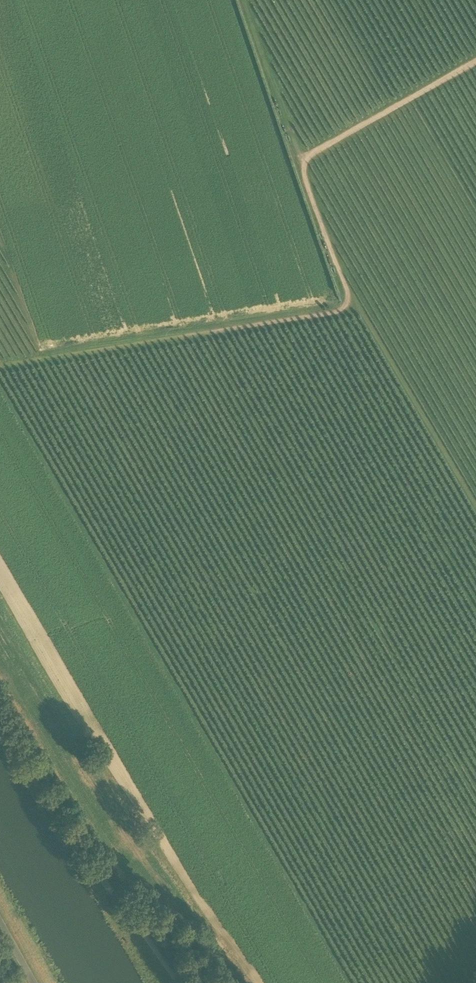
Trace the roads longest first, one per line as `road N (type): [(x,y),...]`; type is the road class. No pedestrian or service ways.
road 1 (track): [(0,365),(336,312),(346,290),(308,187),(307,160),(475,64)]
road 2 (track): [(130,913),(88,866),(0,718)]

